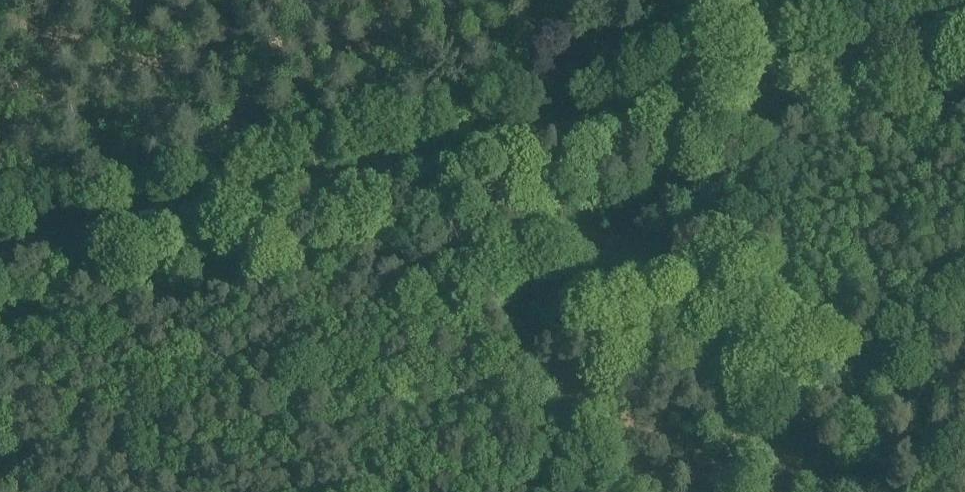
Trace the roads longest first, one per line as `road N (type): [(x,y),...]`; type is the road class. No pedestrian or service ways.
road 1 (tertiary): [(0,249),(589,123),(964,31)]

